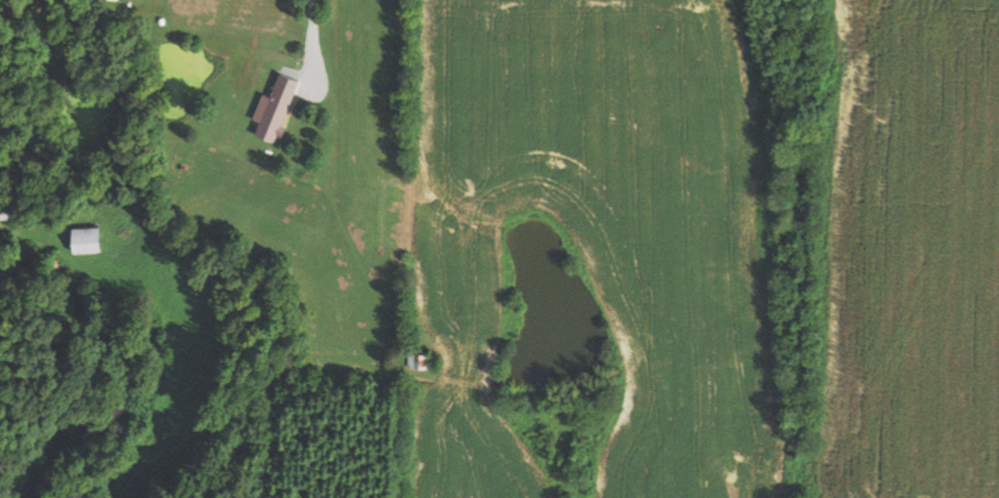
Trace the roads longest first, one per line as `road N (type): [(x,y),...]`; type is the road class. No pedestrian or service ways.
road 1 (residential): [(402,0),(400,315)]

